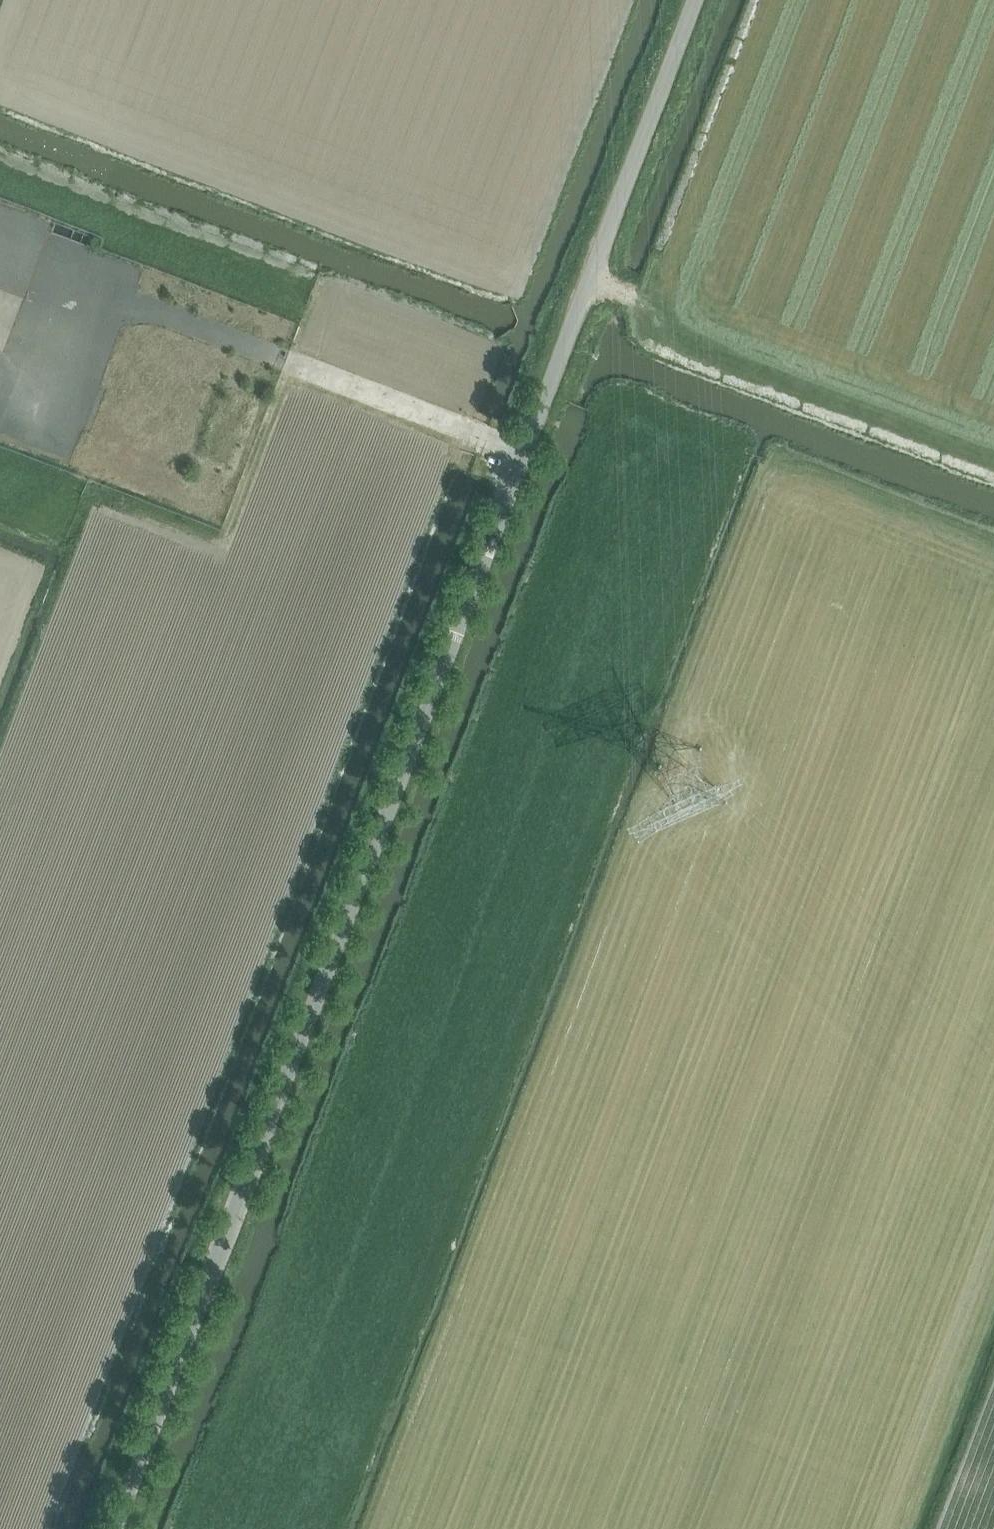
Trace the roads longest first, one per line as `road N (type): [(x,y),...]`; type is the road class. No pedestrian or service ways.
road 1 (unclassified): [(116,1528),(694,0)]

